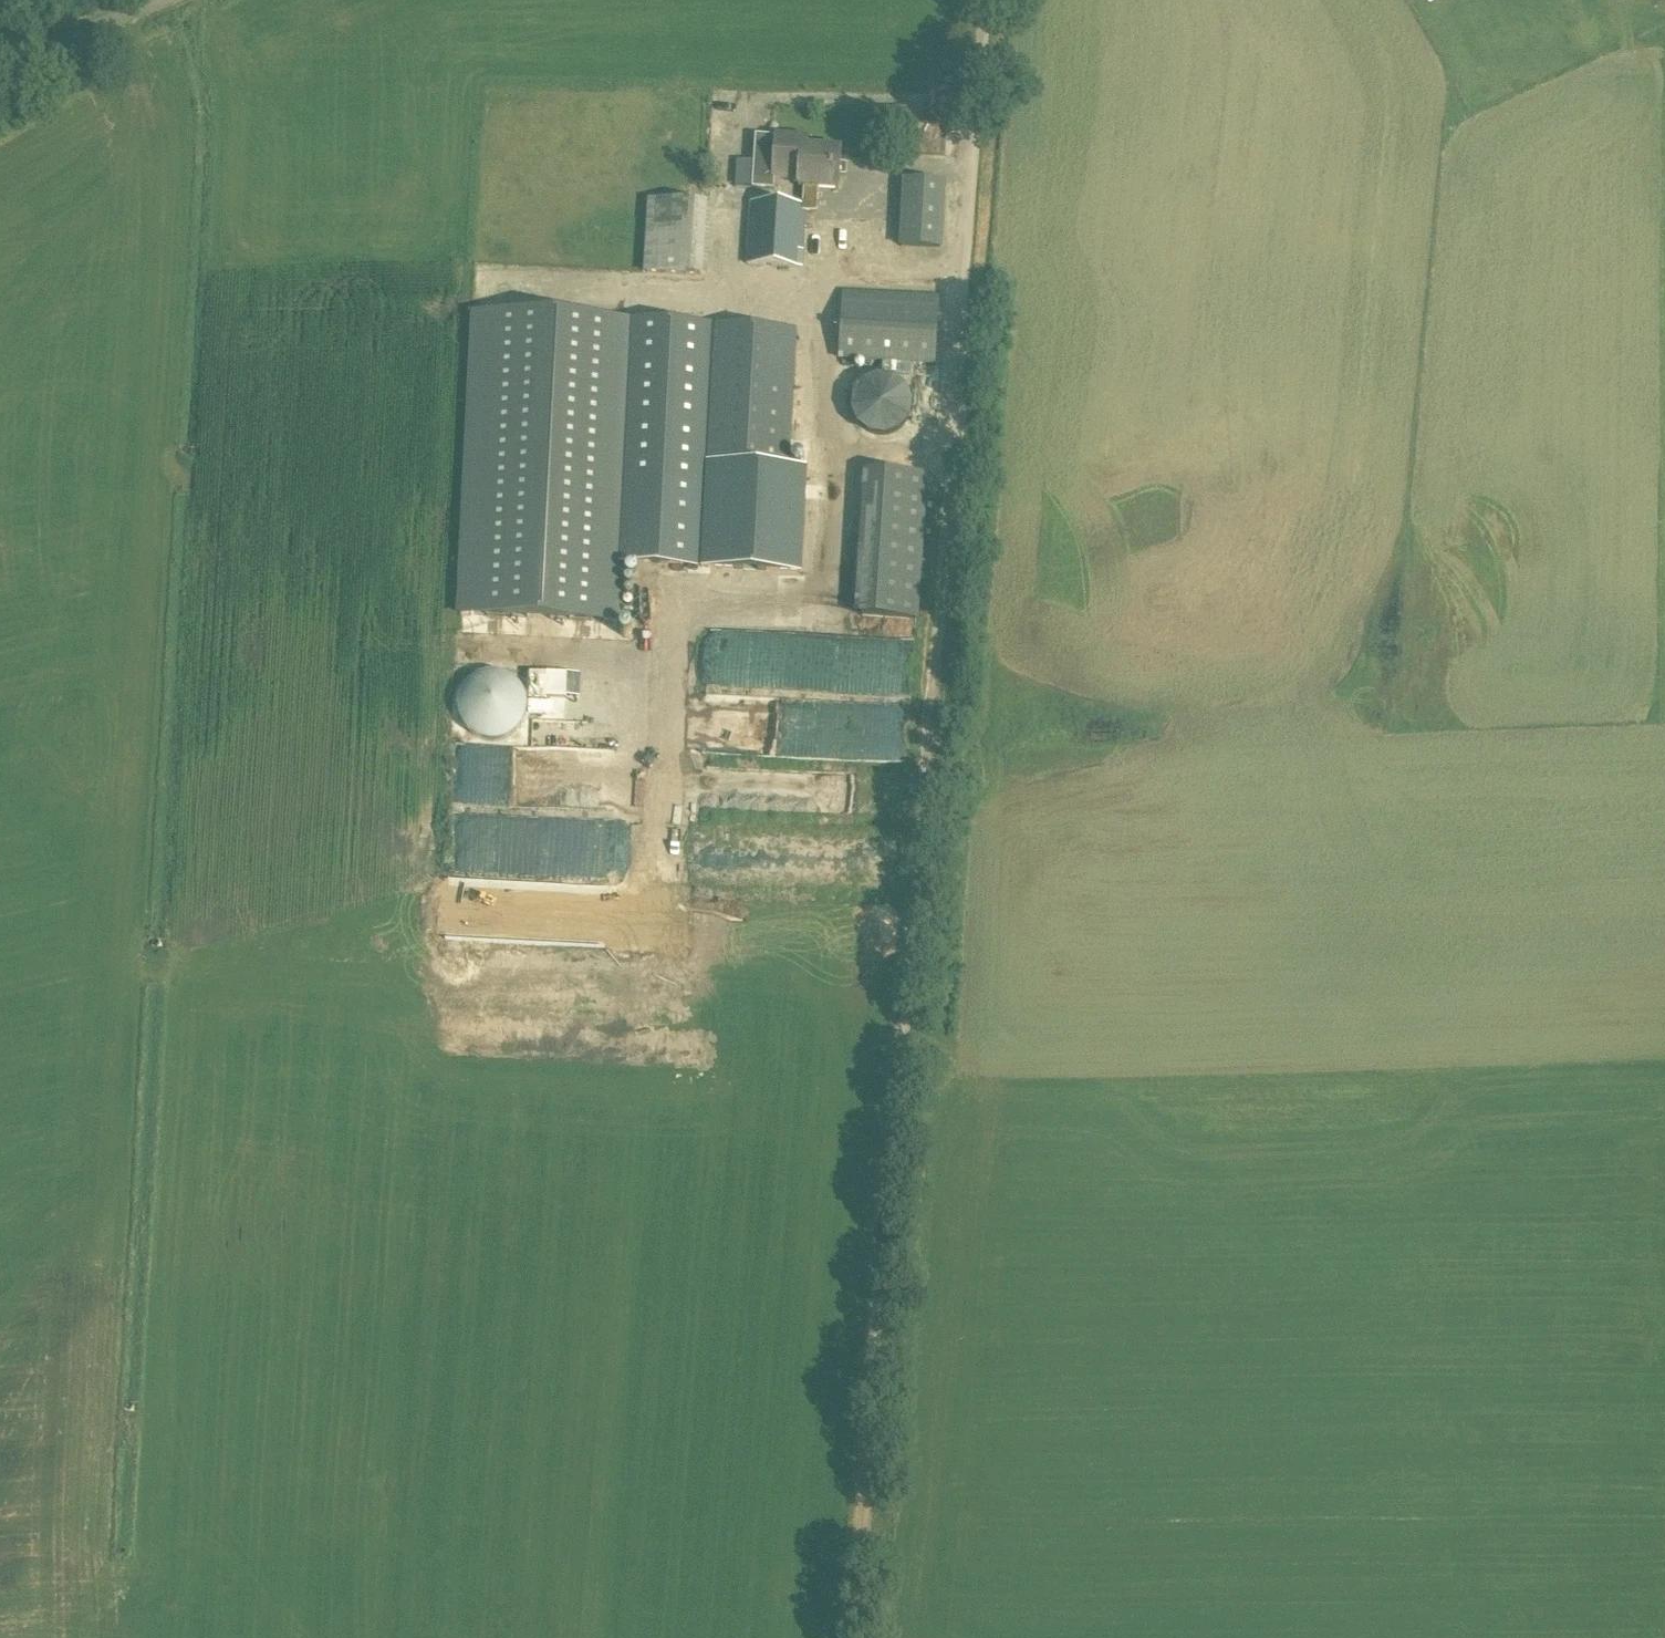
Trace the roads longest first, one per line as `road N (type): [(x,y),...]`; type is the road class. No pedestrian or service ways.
road 1 (unclassified): [(956,392),(986,0)]
road 2 (unclassified): [(0,56),(140,0)]

